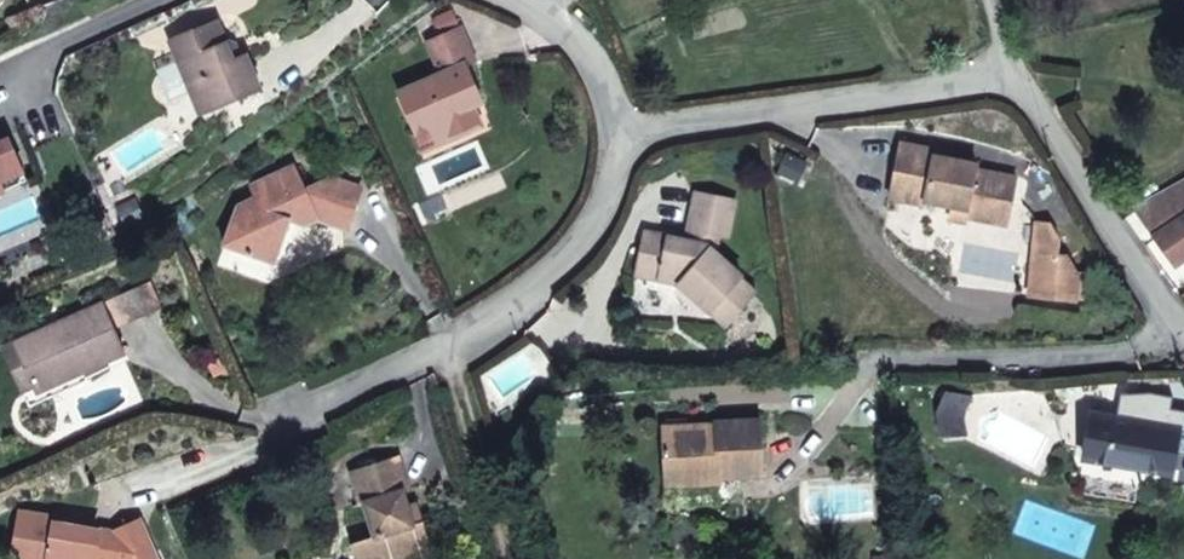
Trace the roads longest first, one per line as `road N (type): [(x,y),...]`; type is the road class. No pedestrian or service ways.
road 1 (unclassified): [(129,500),(445,360),(527,304),(589,242),(622,177),(628,140)]
road 2 (unclassified): [(628,140),(1026,80)]
road 3 (unclassified): [(1026,80),(1183,321)]
road 4 (residential): [(0,77),(178,0)]
road 5 (unclassified): [(628,140),(597,65),(521,0)]

